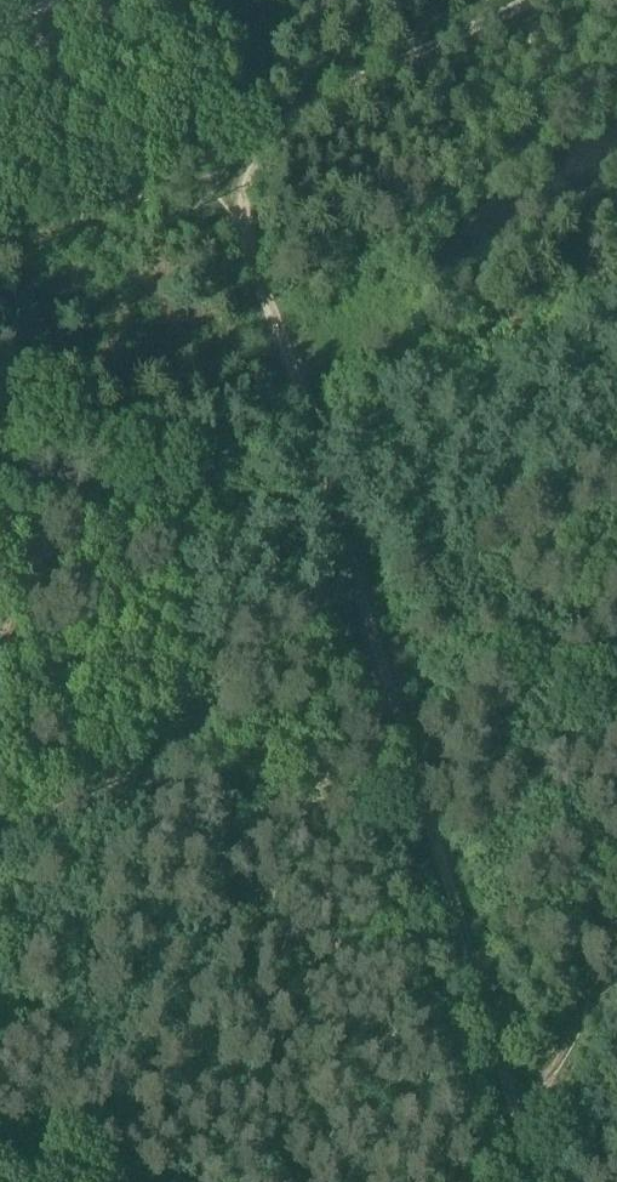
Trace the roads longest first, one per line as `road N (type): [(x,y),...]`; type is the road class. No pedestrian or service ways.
road 1 (track): [(521,1181),(214,178)]
road 2 (track): [(542,0),(257,136)]
road 3 (track): [(512,1154),(616,956)]
road 4 (track): [(257,136),(216,0)]

